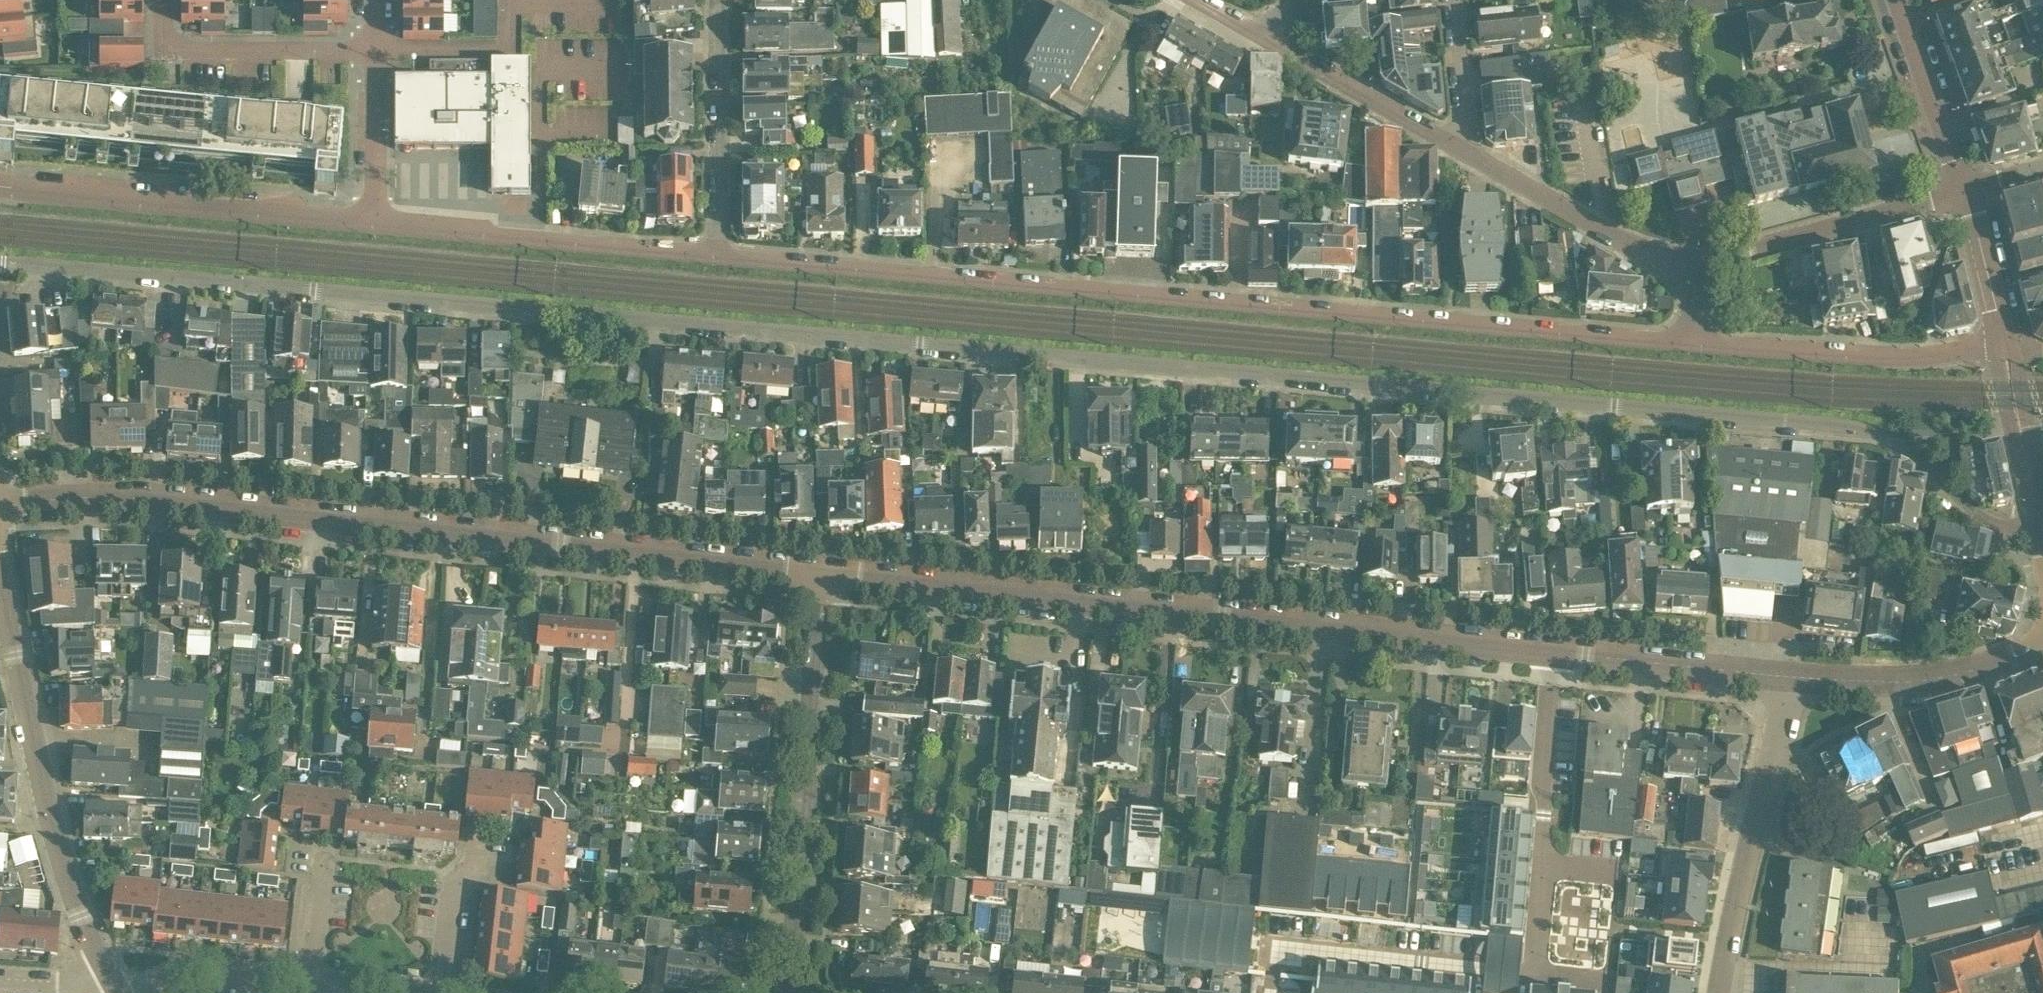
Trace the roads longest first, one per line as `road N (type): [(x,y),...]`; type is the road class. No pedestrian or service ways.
road 1 (residential): [(0,263),(1788,422),(1877,434),(1986,525),(2042,524)]
road 2 (residential): [(720,255),(1330,319),(1695,345)]
road 3 (residential): [(1554,652),(815,572)]
road 4 (residential): [(634,551),(274,510),(0,499)]
road 5 (residential): [(1554,652),(1526,972),(1283,948),(1269,992)]
road 6 (residential): [(0,560),(52,825),(80,917),(119,989)]
road 7 (residential): [(792,992),(815,572)]
road 8 (residential): [(374,221),(0,186)]
road 9 (residential): [(720,255),(374,221)]
road 10 (residential): [(1792,676),(1716,992)]
road 11 (residential): [(1695,345),(1906,357),(2001,338)]
road 12 (residential): [(1677,273),(1963,191)]
road 13 (residential): [(157,0),(161,55),(378,56)]
road 14 (residential): [(2042,647),(1970,674),(1874,684),(1792,676)]
road 15 (residential): [(719,0),(720,255)]
road 16 (residential): [(1677,273),(1458,152)]
road 17 (residential): [(1792,676),(1554,652)]
road 18 (residential): [(1458,152),(1268,39)]
road 19 (residential): [(1963,191),(1897,0)]
road 20 (residential): [(624,749),(634,551)]
road 21 (residential): [(2042,524),(2001,338)]
road 22 (residential): [(815,572),(634,551)]
road 23 (residential): [(374,221),(378,56)]
road 24 (residential): [(306,990),(176,978),(152,992)]
road 25 (residential): [(439,992),(450,882),(483,853)]
road 26 (residential): [(1450,0),(1458,152)]
road 27 (residential): [(2001,338),(1963,191)]

